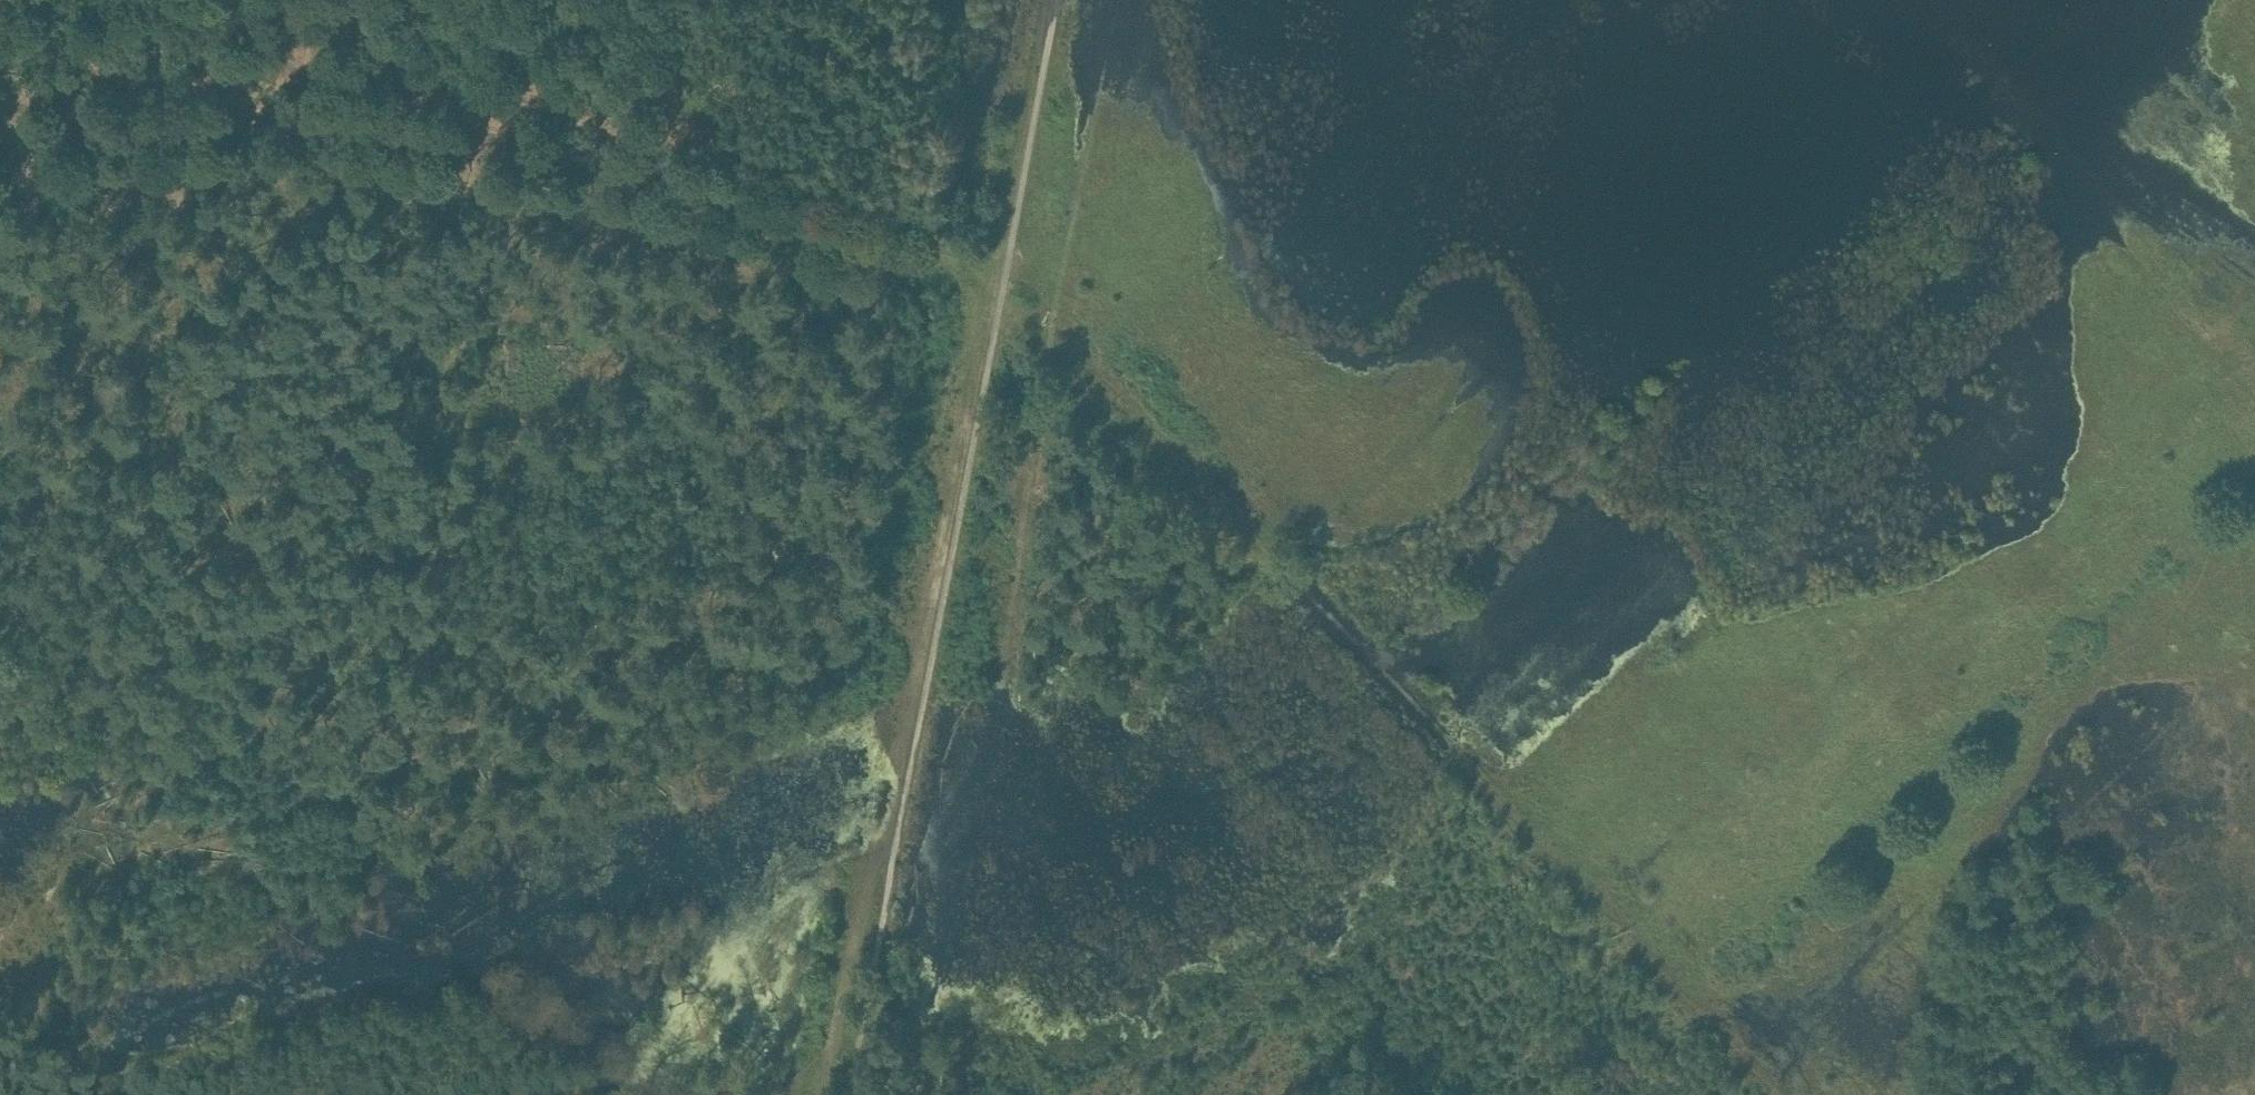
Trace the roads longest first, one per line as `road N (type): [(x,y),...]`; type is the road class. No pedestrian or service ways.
road 1 (track): [(0,142),(227,118),(369,126),(671,172),(900,249),(1009,252)]
road 2 (track): [(825,1094),(994,254)]

